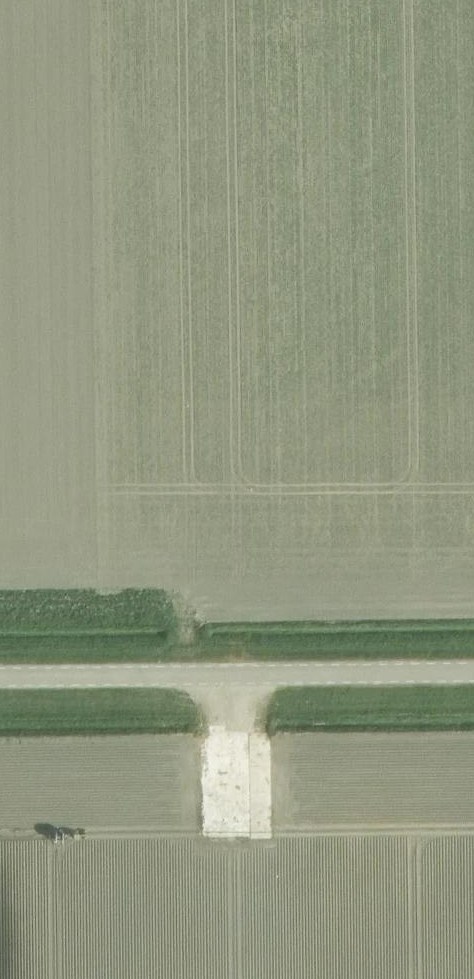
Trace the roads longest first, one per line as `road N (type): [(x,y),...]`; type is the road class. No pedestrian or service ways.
road 1 (unclassified): [(473,672),(0,677)]

